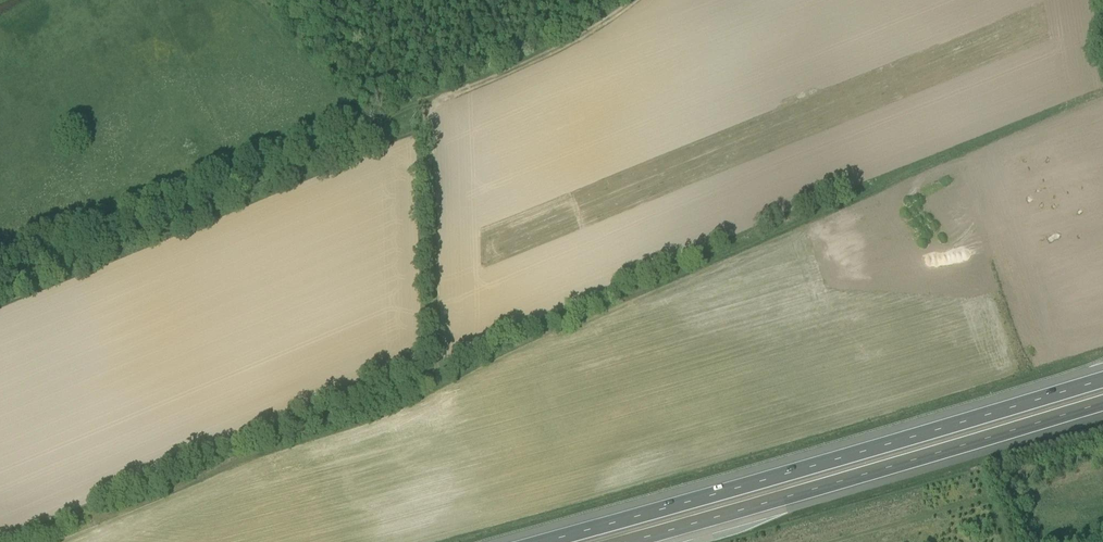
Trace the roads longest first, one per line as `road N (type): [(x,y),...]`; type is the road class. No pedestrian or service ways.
road 1 (track): [(429,107),(425,366),(130,509),(67,518),(8,541)]
road 2 (motorway): [(1102,380),(542,541)]
road 3 (motorway): [(629,541),(1102,403)]
road 4 (track): [(429,107),(109,249),(46,243),(0,258)]
road 5 (track): [(638,0),(568,52),(429,107)]

